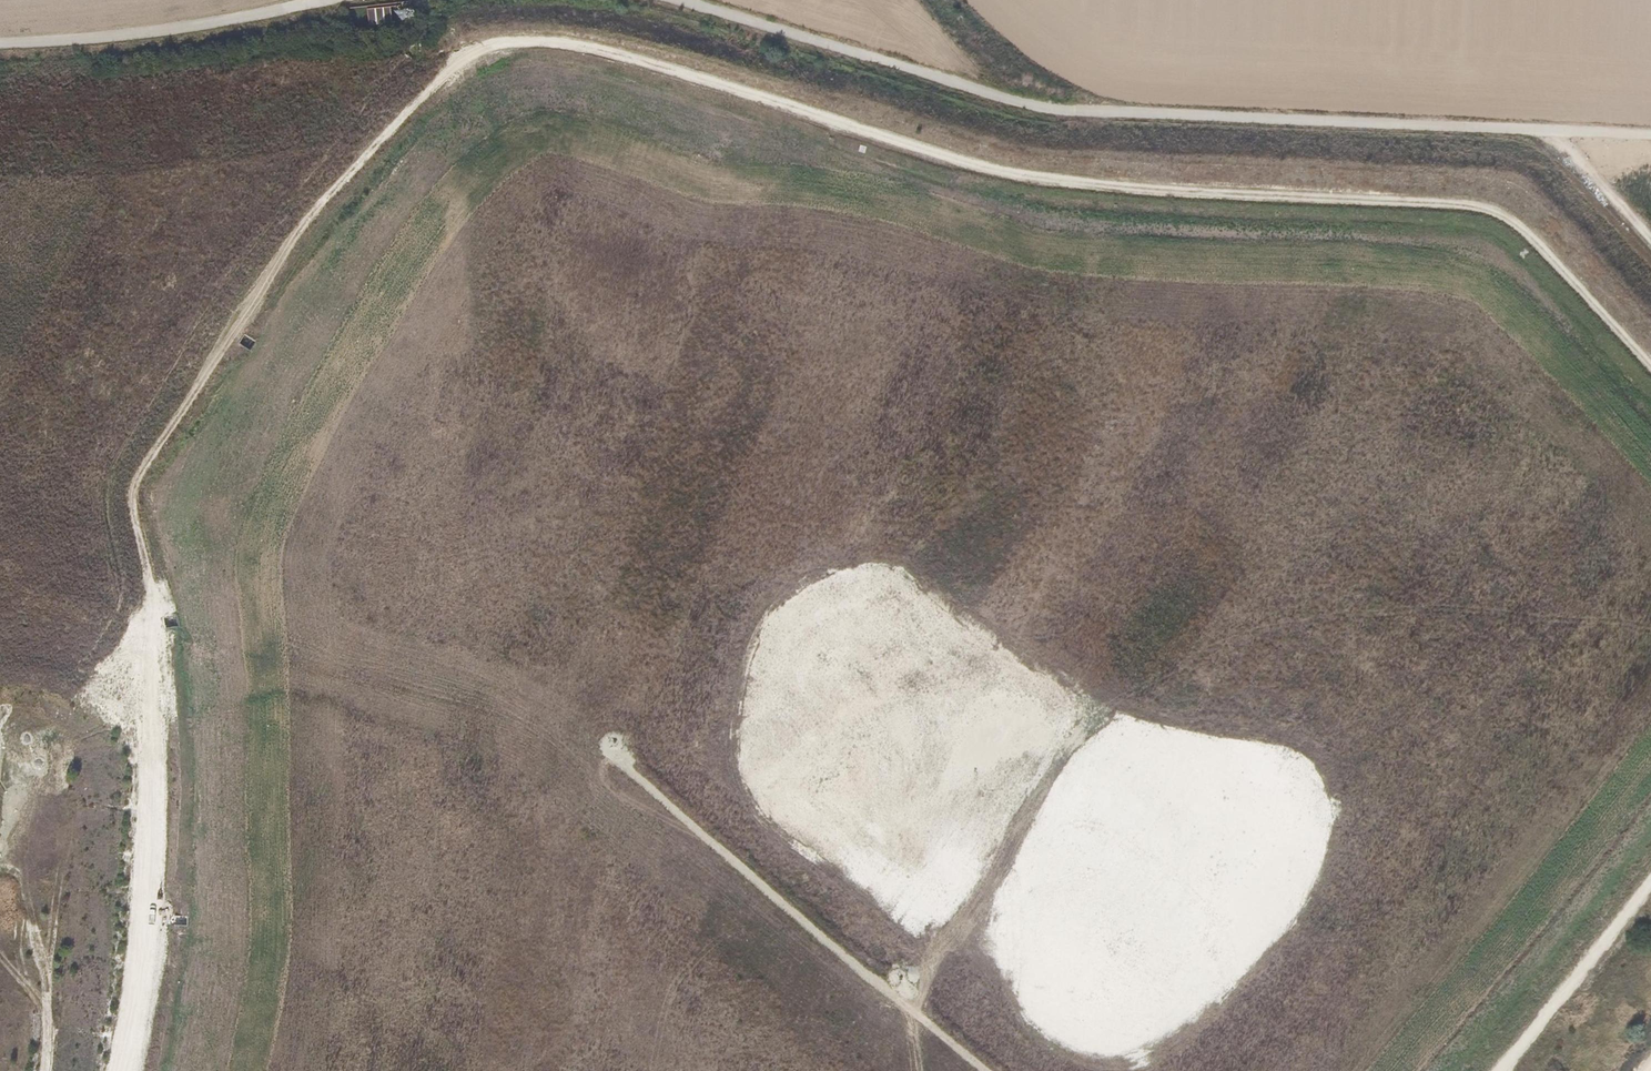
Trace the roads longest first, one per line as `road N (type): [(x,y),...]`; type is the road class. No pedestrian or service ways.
road 1 (track): [(1548,130),(1650,241)]

